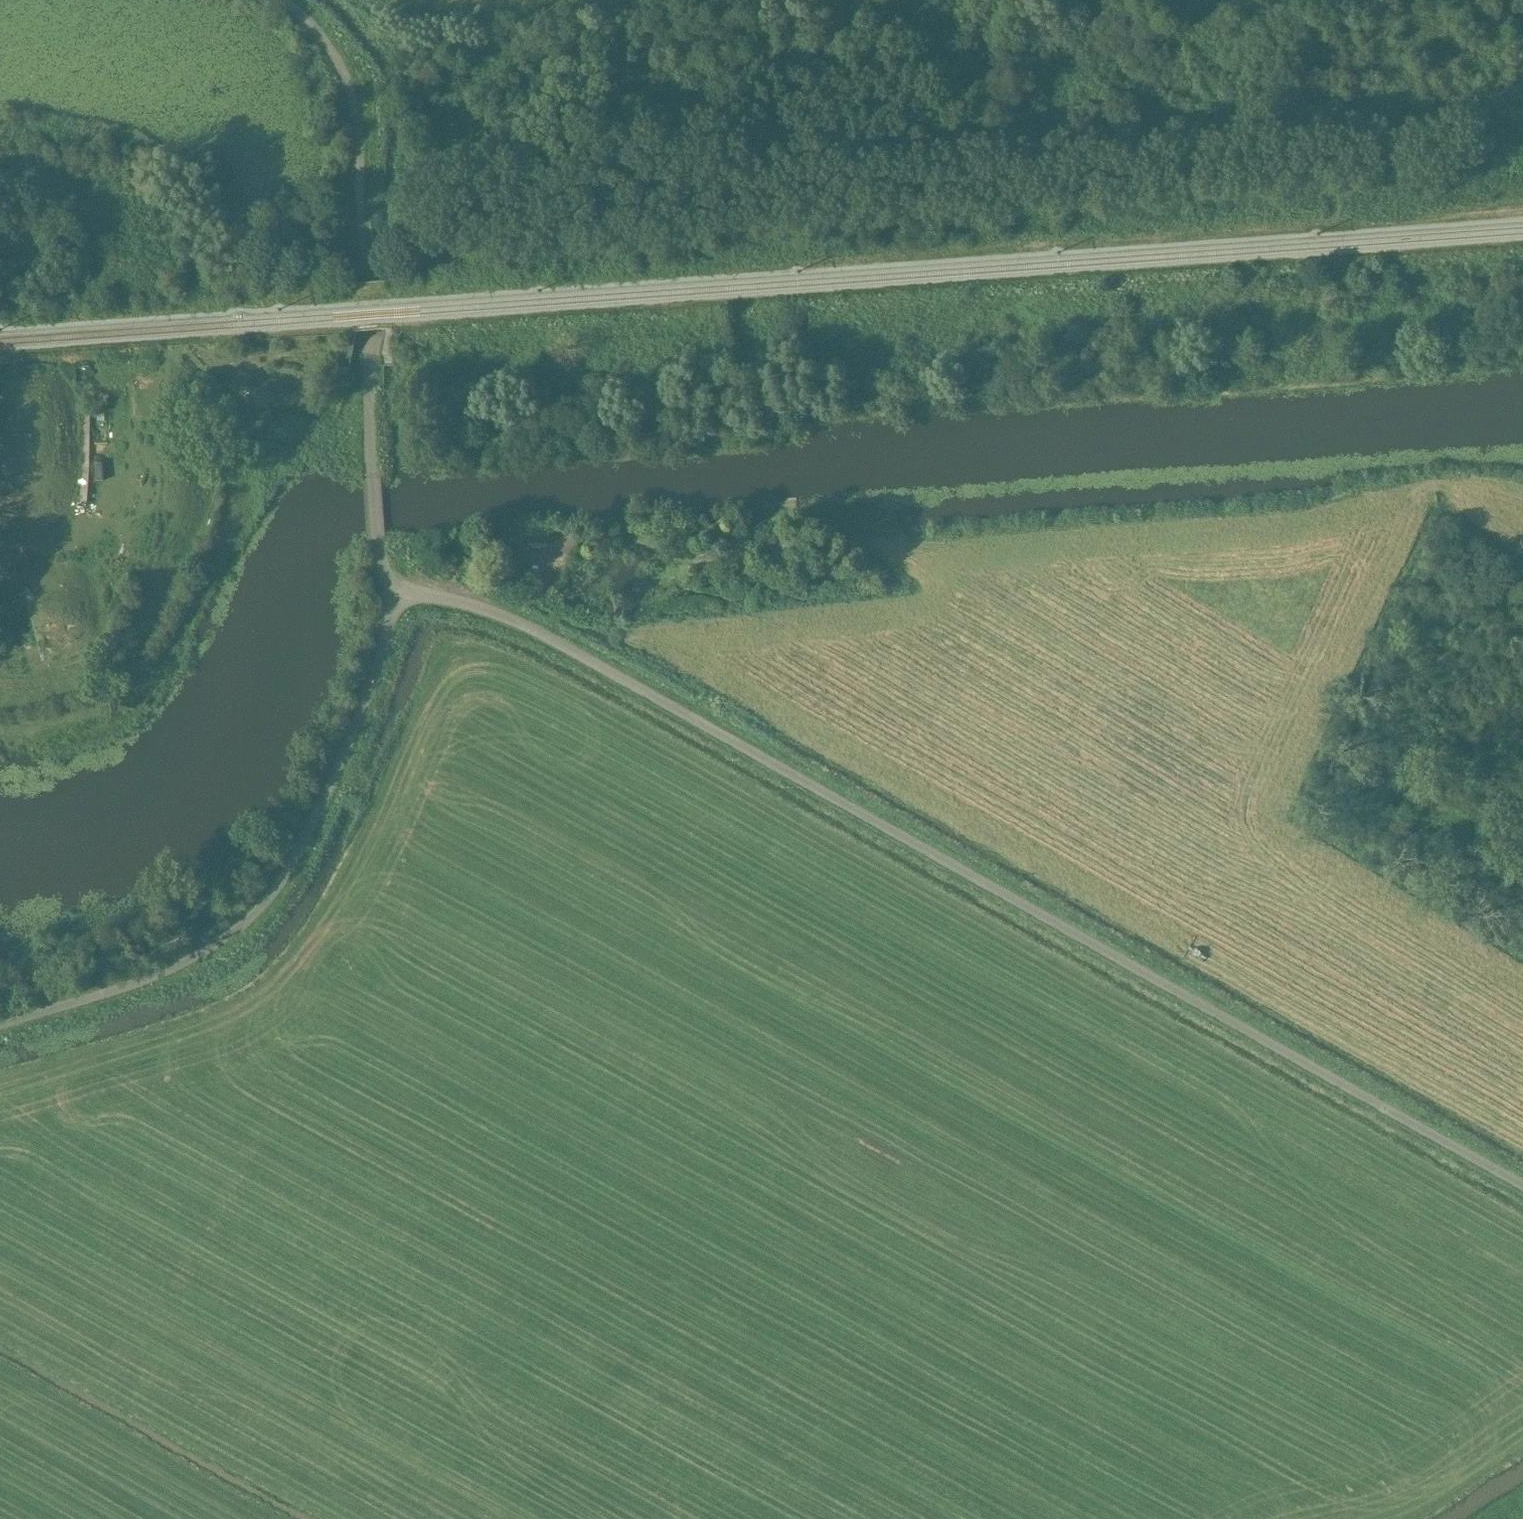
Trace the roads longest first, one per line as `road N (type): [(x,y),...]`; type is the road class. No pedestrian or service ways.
road 1 (unclassified): [(390,598),(476,605),(534,632),(1522,1186)]
road 2 (unclassified): [(0,1026),(150,981),(213,948),(268,903),(313,839),(371,687),(390,598)]
road 3 (unclassified): [(284,0),(322,32),(364,124),(377,332),(369,378),(373,479)]
road 4 (unclassified): [(390,598),(373,479)]

